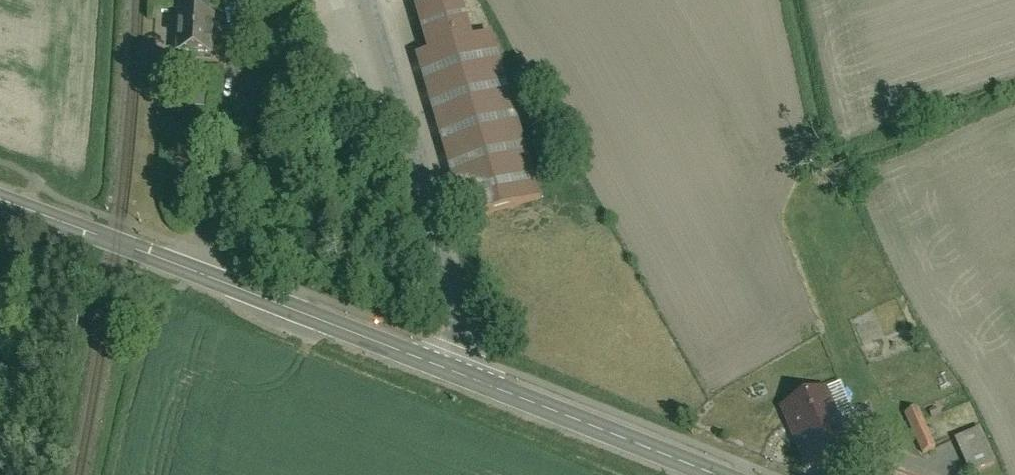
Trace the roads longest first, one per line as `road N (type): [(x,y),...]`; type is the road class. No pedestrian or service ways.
road 1 (secondary): [(0,204),(449,370)]
road 2 (unclassified): [(453,353),(456,318),(362,0)]
road 3 (secondary): [(449,370),(711,474)]
road 4 (track): [(44,220),(14,474)]

